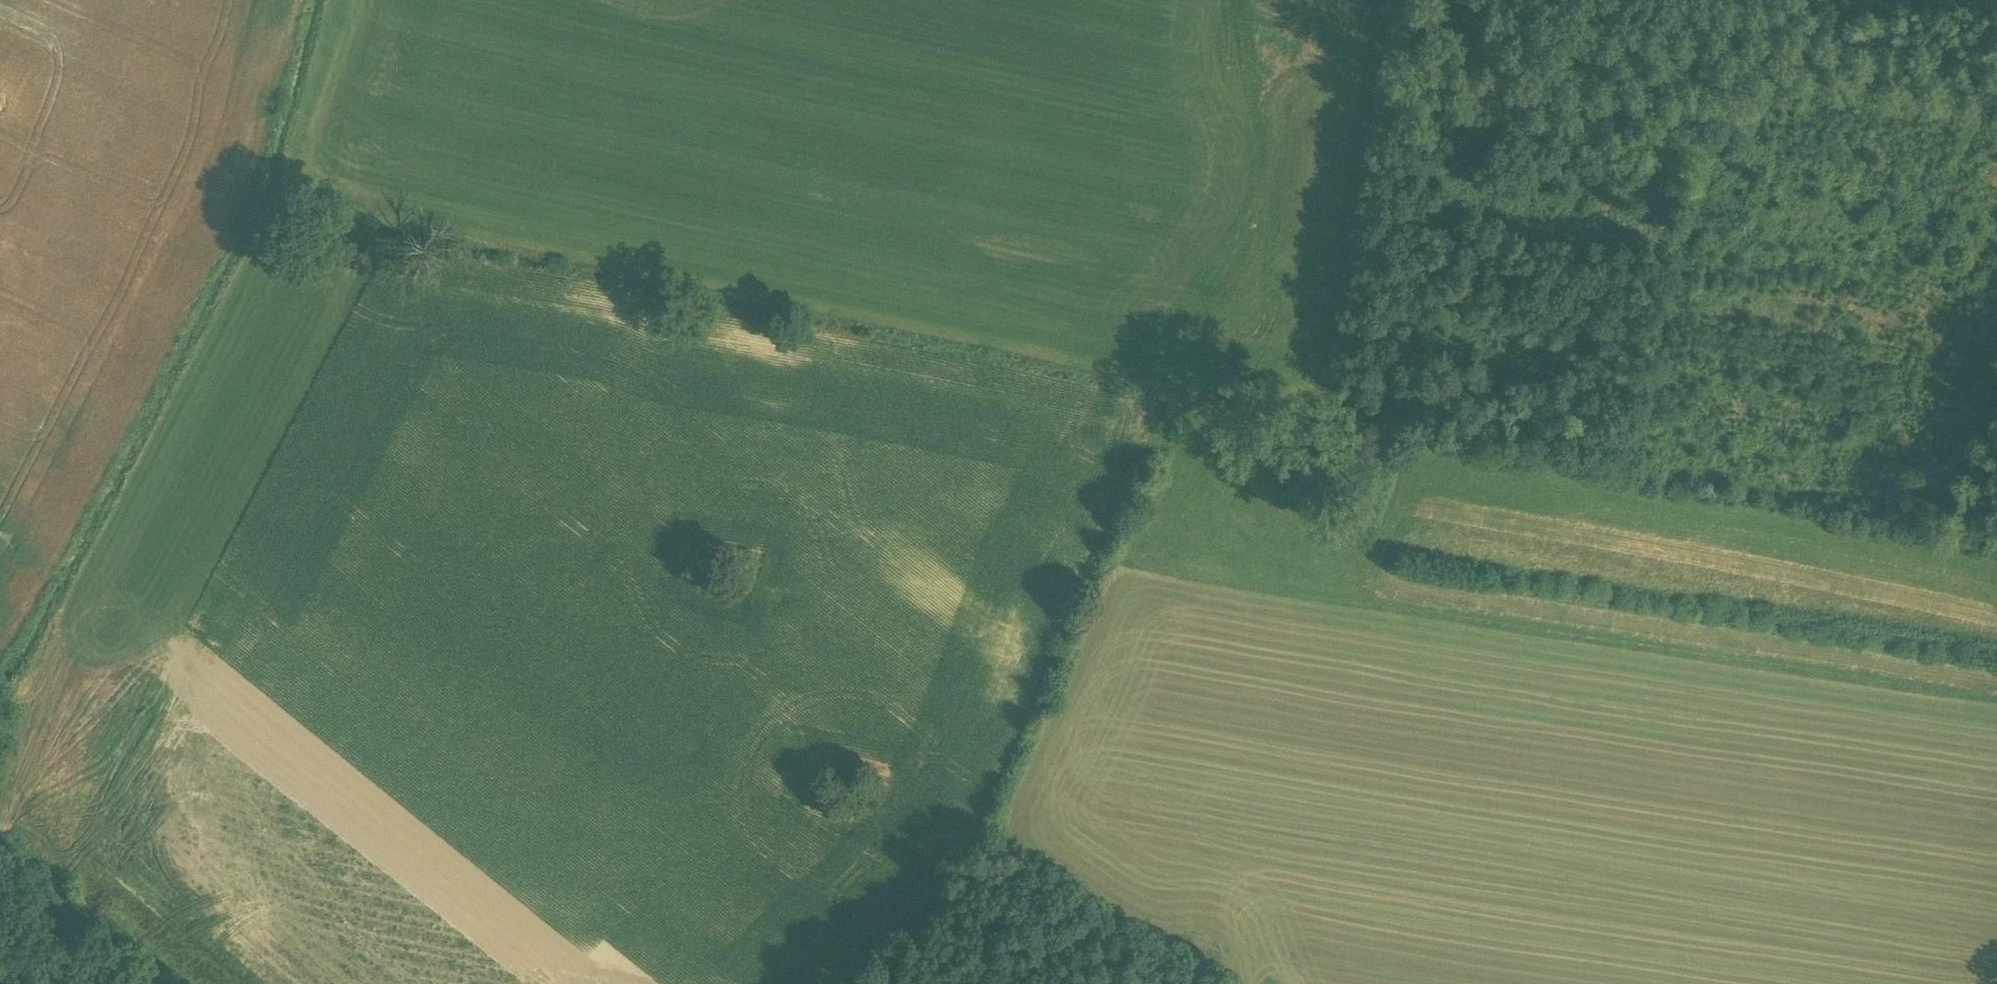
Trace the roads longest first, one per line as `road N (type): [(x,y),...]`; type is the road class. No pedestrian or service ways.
road 1 (track): [(109,983),(0,896)]

